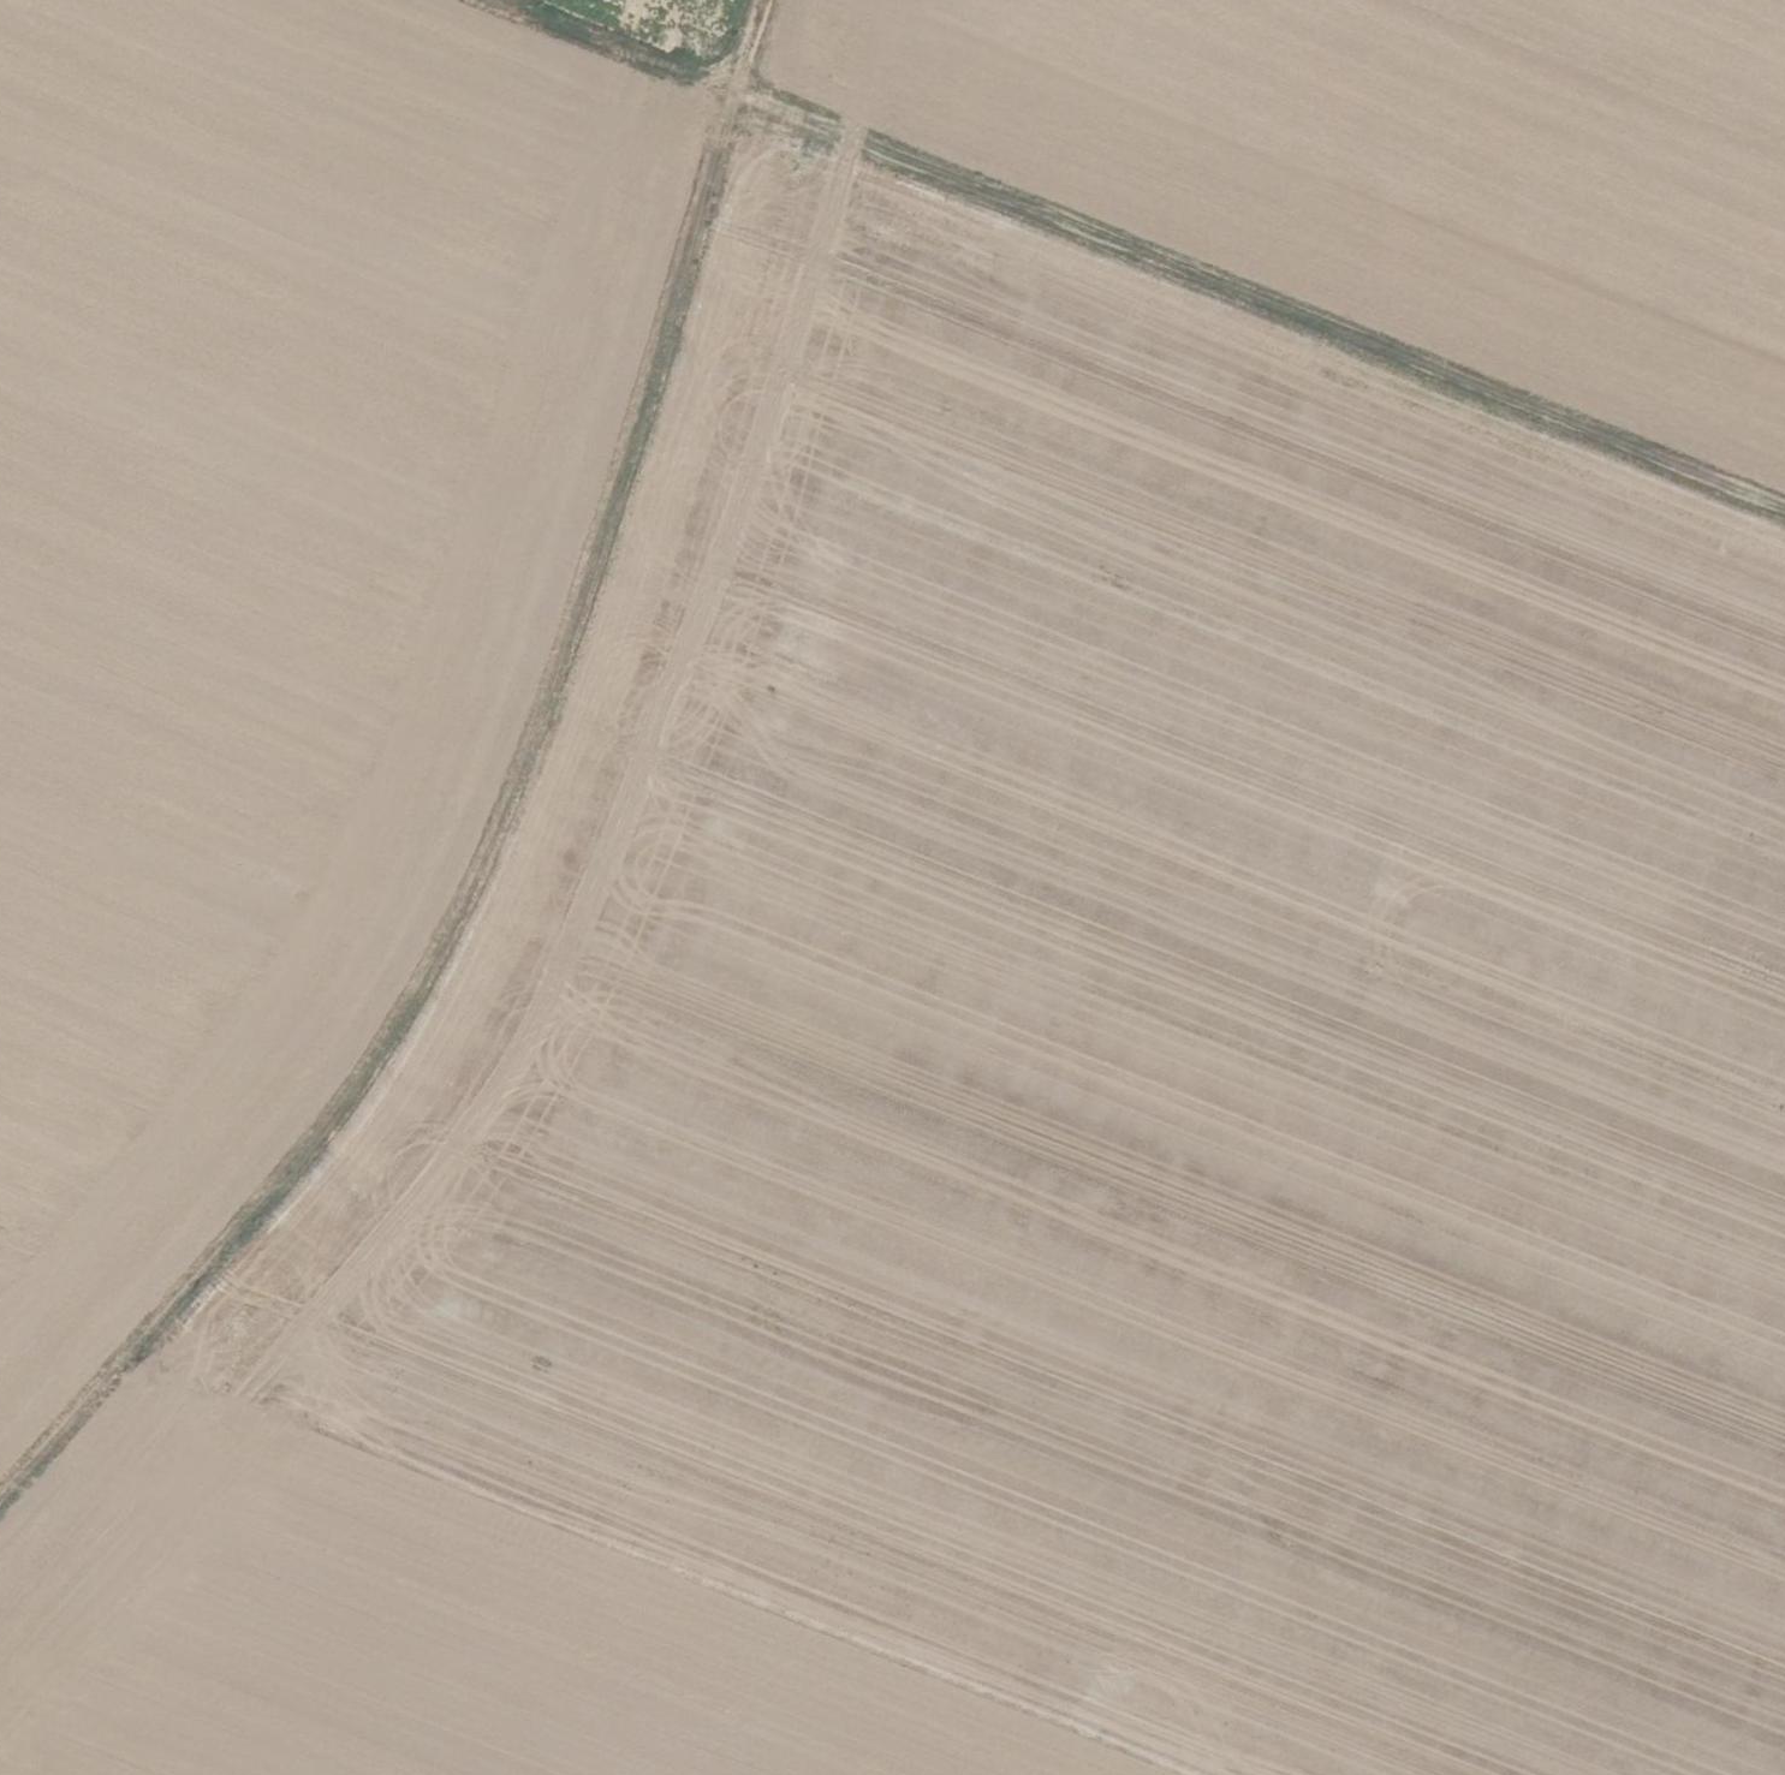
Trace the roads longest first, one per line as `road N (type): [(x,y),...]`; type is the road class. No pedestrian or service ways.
road 1 (track): [(772,0),(548,722),(396,1045),(0,1507)]
road 2 (track): [(1784,512),(497,0)]

